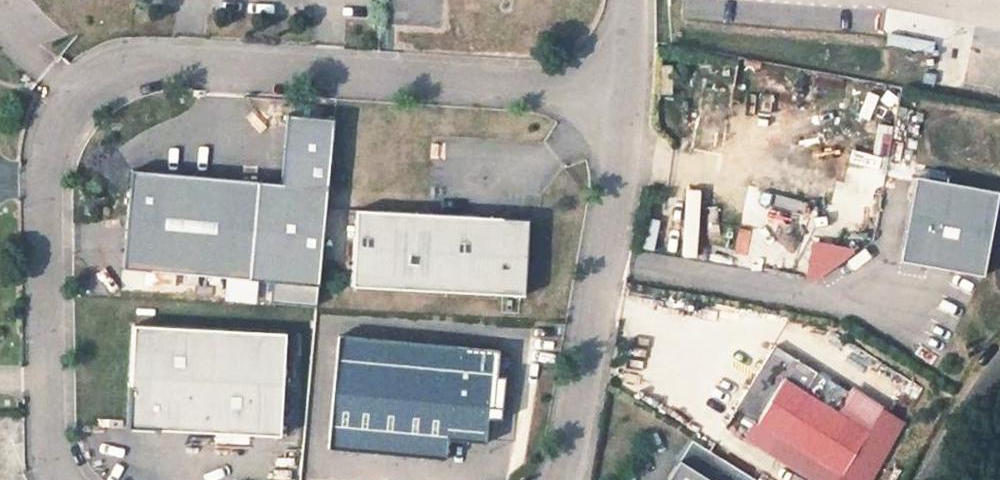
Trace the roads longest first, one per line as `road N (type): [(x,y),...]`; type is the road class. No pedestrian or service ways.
road 1 (unclassified): [(624,93),(139,60),(84,88),(54,136),(51,458),(62,479)]
road 2 (unclassified): [(561,479),(624,93)]
road 3 (unclassified): [(999,373),(929,479)]

